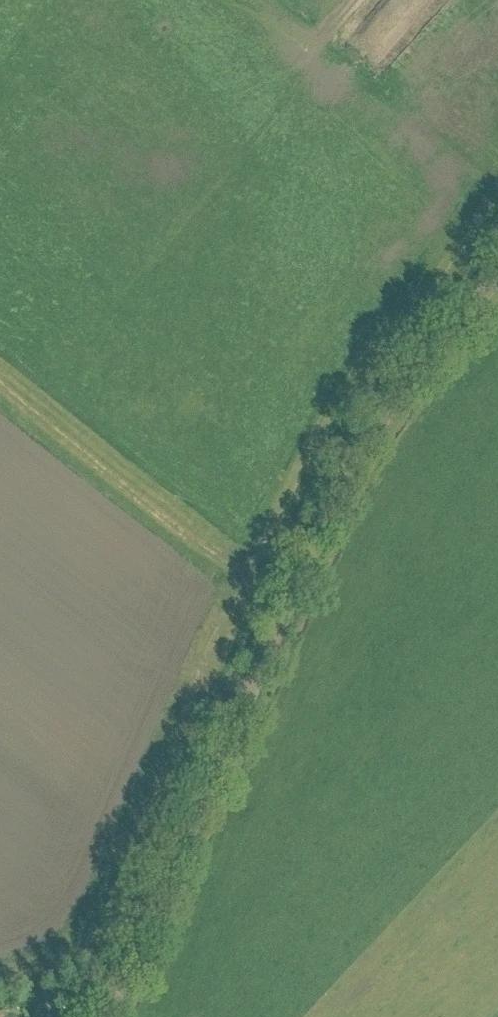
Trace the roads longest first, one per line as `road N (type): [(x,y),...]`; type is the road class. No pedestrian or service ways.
road 1 (tertiary): [(108,1016),(352,466),(497,276)]

